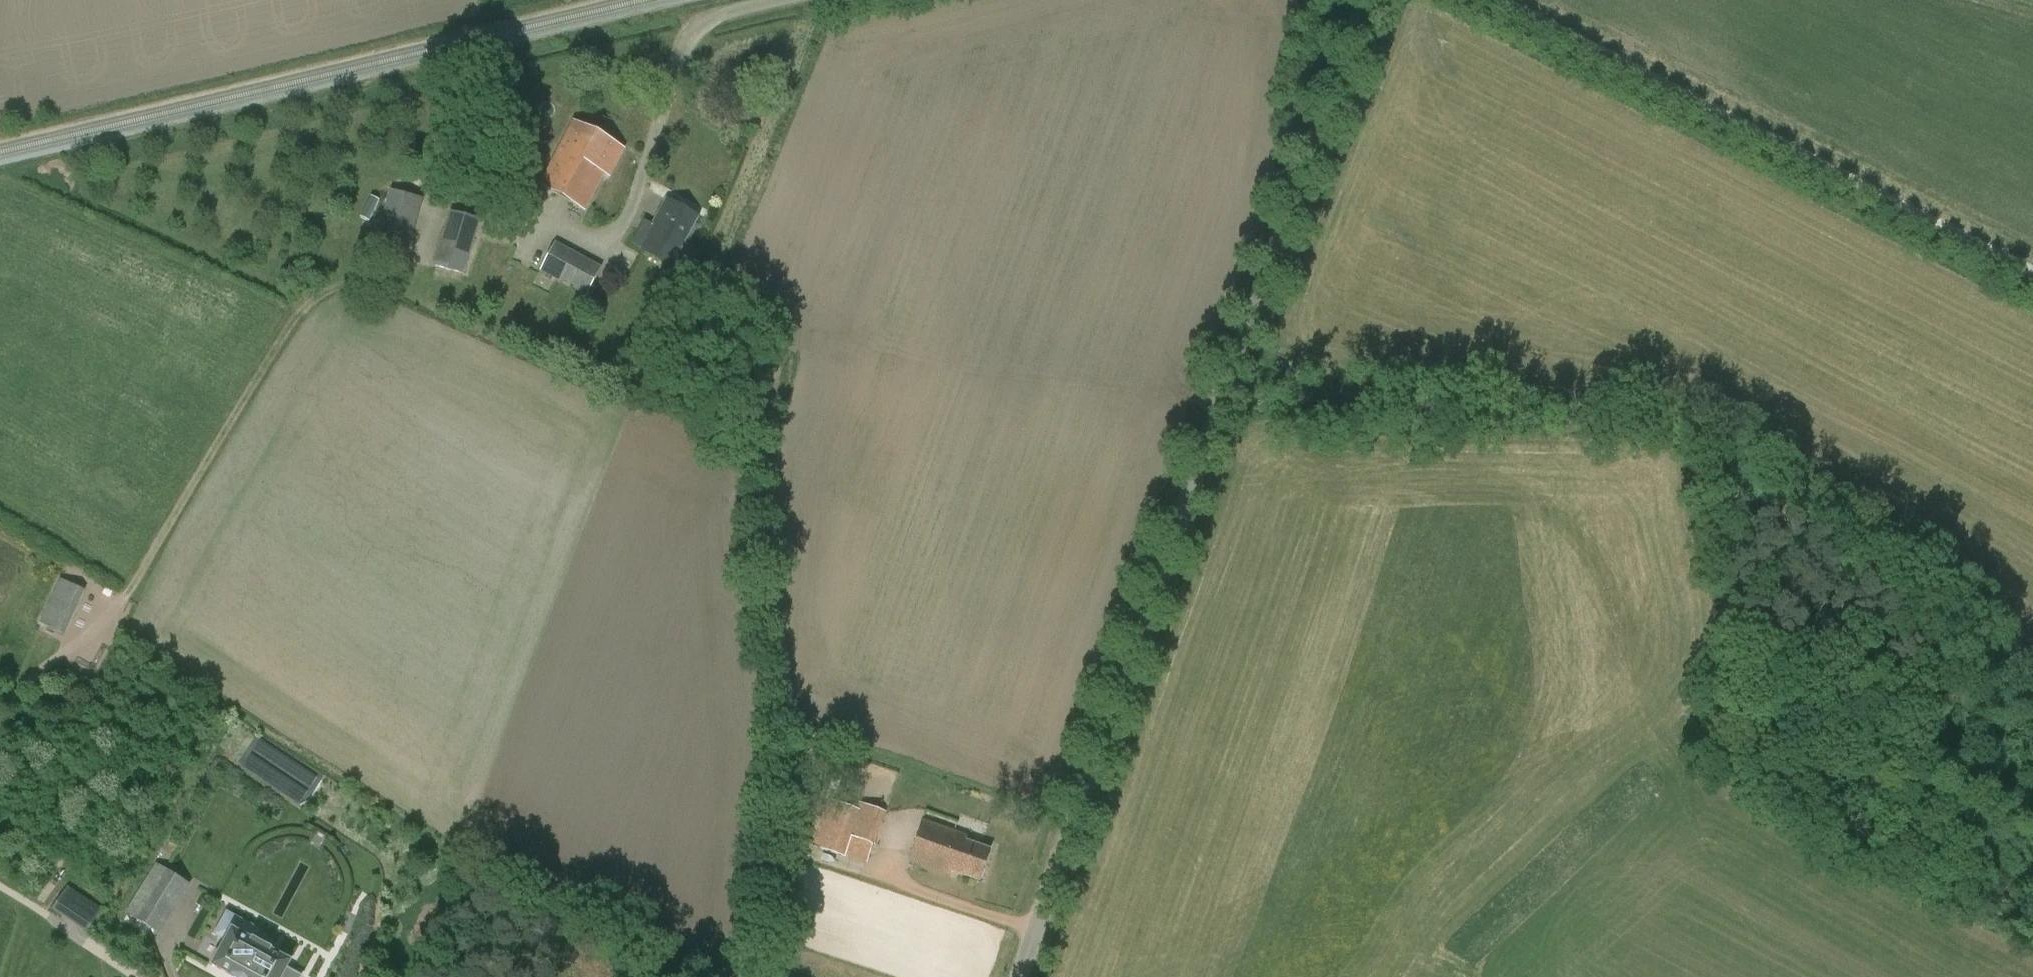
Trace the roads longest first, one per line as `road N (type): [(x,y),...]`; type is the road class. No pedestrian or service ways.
road 1 (unclassified): [(1019,976),(1367,0)]
road 2 (track): [(1499,0),(2032,274)]

